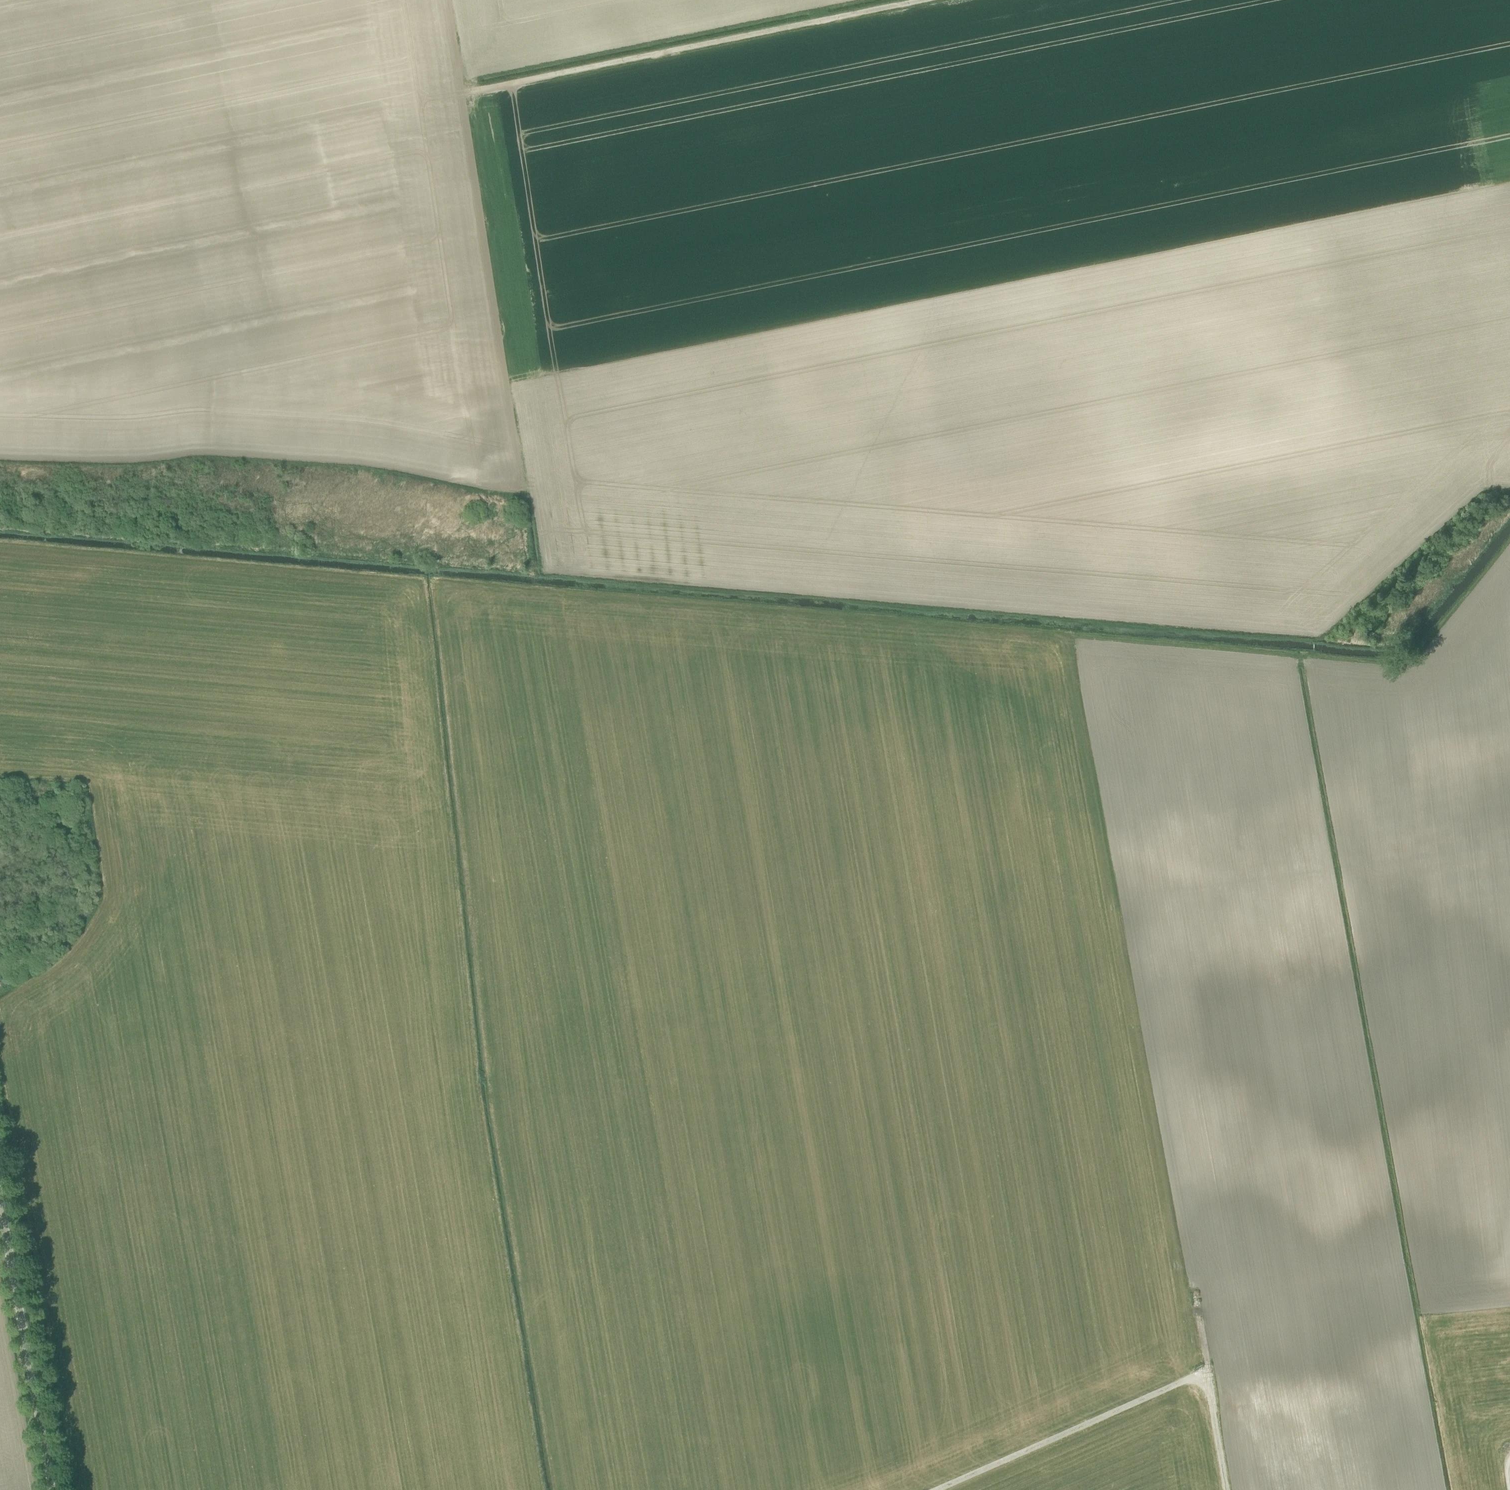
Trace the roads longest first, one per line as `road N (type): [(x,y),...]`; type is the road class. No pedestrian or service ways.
road 1 (track): [(458,95),(931,0)]
road 2 (track): [(939,1489),(1205,1375),(1227,1489)]
road 3 (unclassified): [(47,1489),(0,1226)]
road 4 (track): [(521,1371),(540,1489)]

